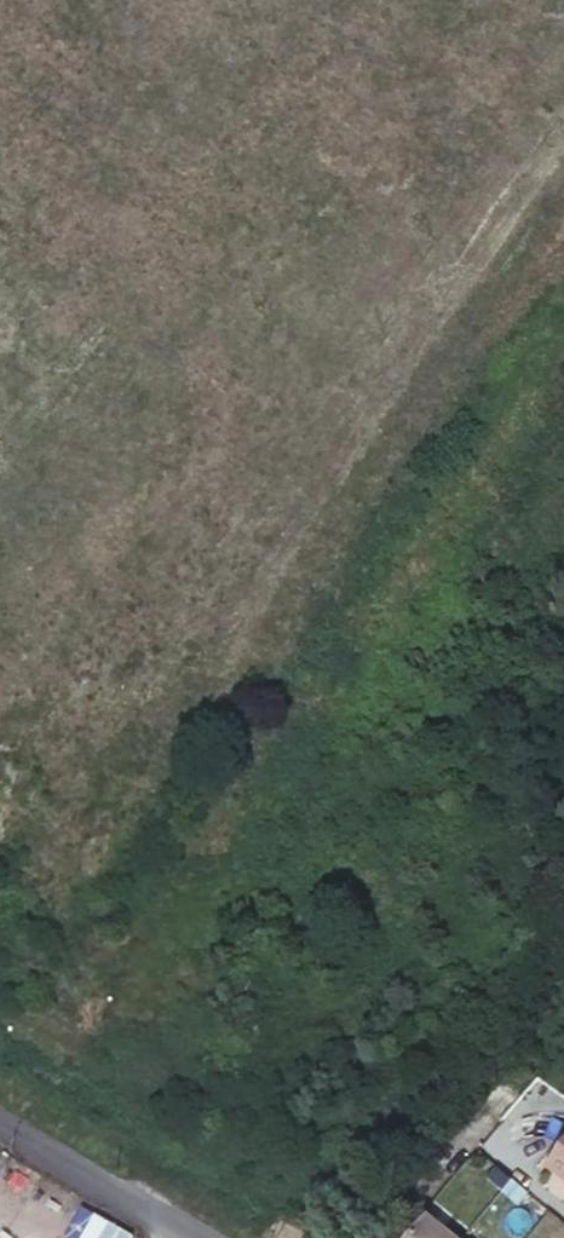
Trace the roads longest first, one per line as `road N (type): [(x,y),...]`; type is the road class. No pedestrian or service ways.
road 1 (residential): [(201,1237),(0,1120)]

